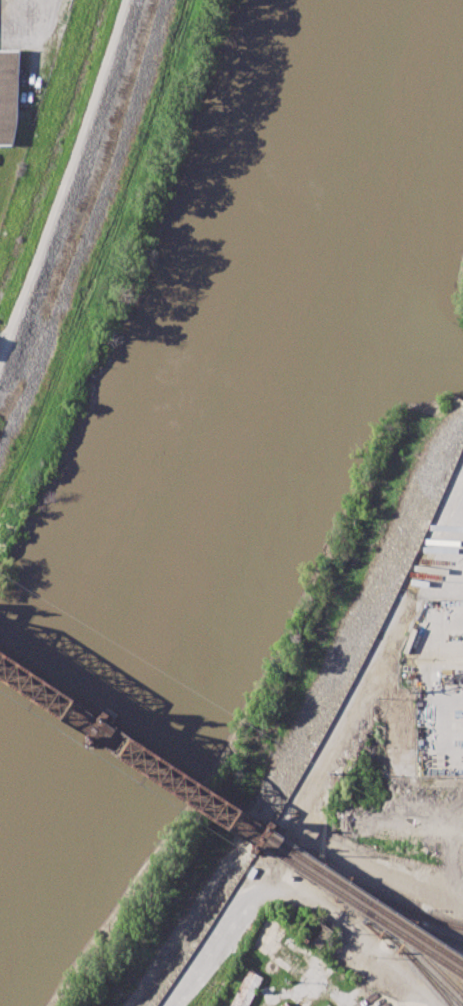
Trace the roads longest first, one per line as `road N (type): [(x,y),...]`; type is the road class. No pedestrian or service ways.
road 1 (track): [(142,0),(0,391)]
road 2 (track): [(435,1005),(357,929),(308,897),(281,891),(239,903),(164,1005)]

